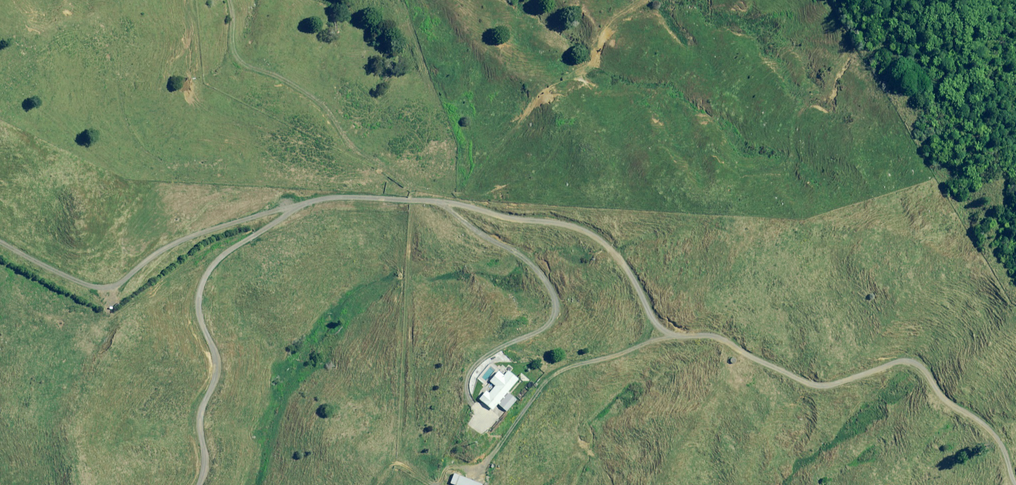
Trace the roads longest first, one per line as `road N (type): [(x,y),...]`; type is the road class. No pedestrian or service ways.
road 1 (track): [(438,201),(471,203),(499,220),(541,217),(577,227),(612,253),(666,331),(713,332),(804,381),(923,357),(934,390),(993,435),(1004,484)]
road 2 (track): [(294,205),(223,249),(201,274),(196,316),(213,367),(195,484)]
road 3 (track): [(438,201),(472,229),(527,249),(559,295),(543,323),(468,364),(454,394),(461,409)]
road 4 (track): [(0,243),(100,290),(159,249),(294,205)]
road 5 (track): [(413,199),(351,146),(324,105),(237,59),(228,0)]
road 6 (track): [(294,205),(329,196),(438,201)]

